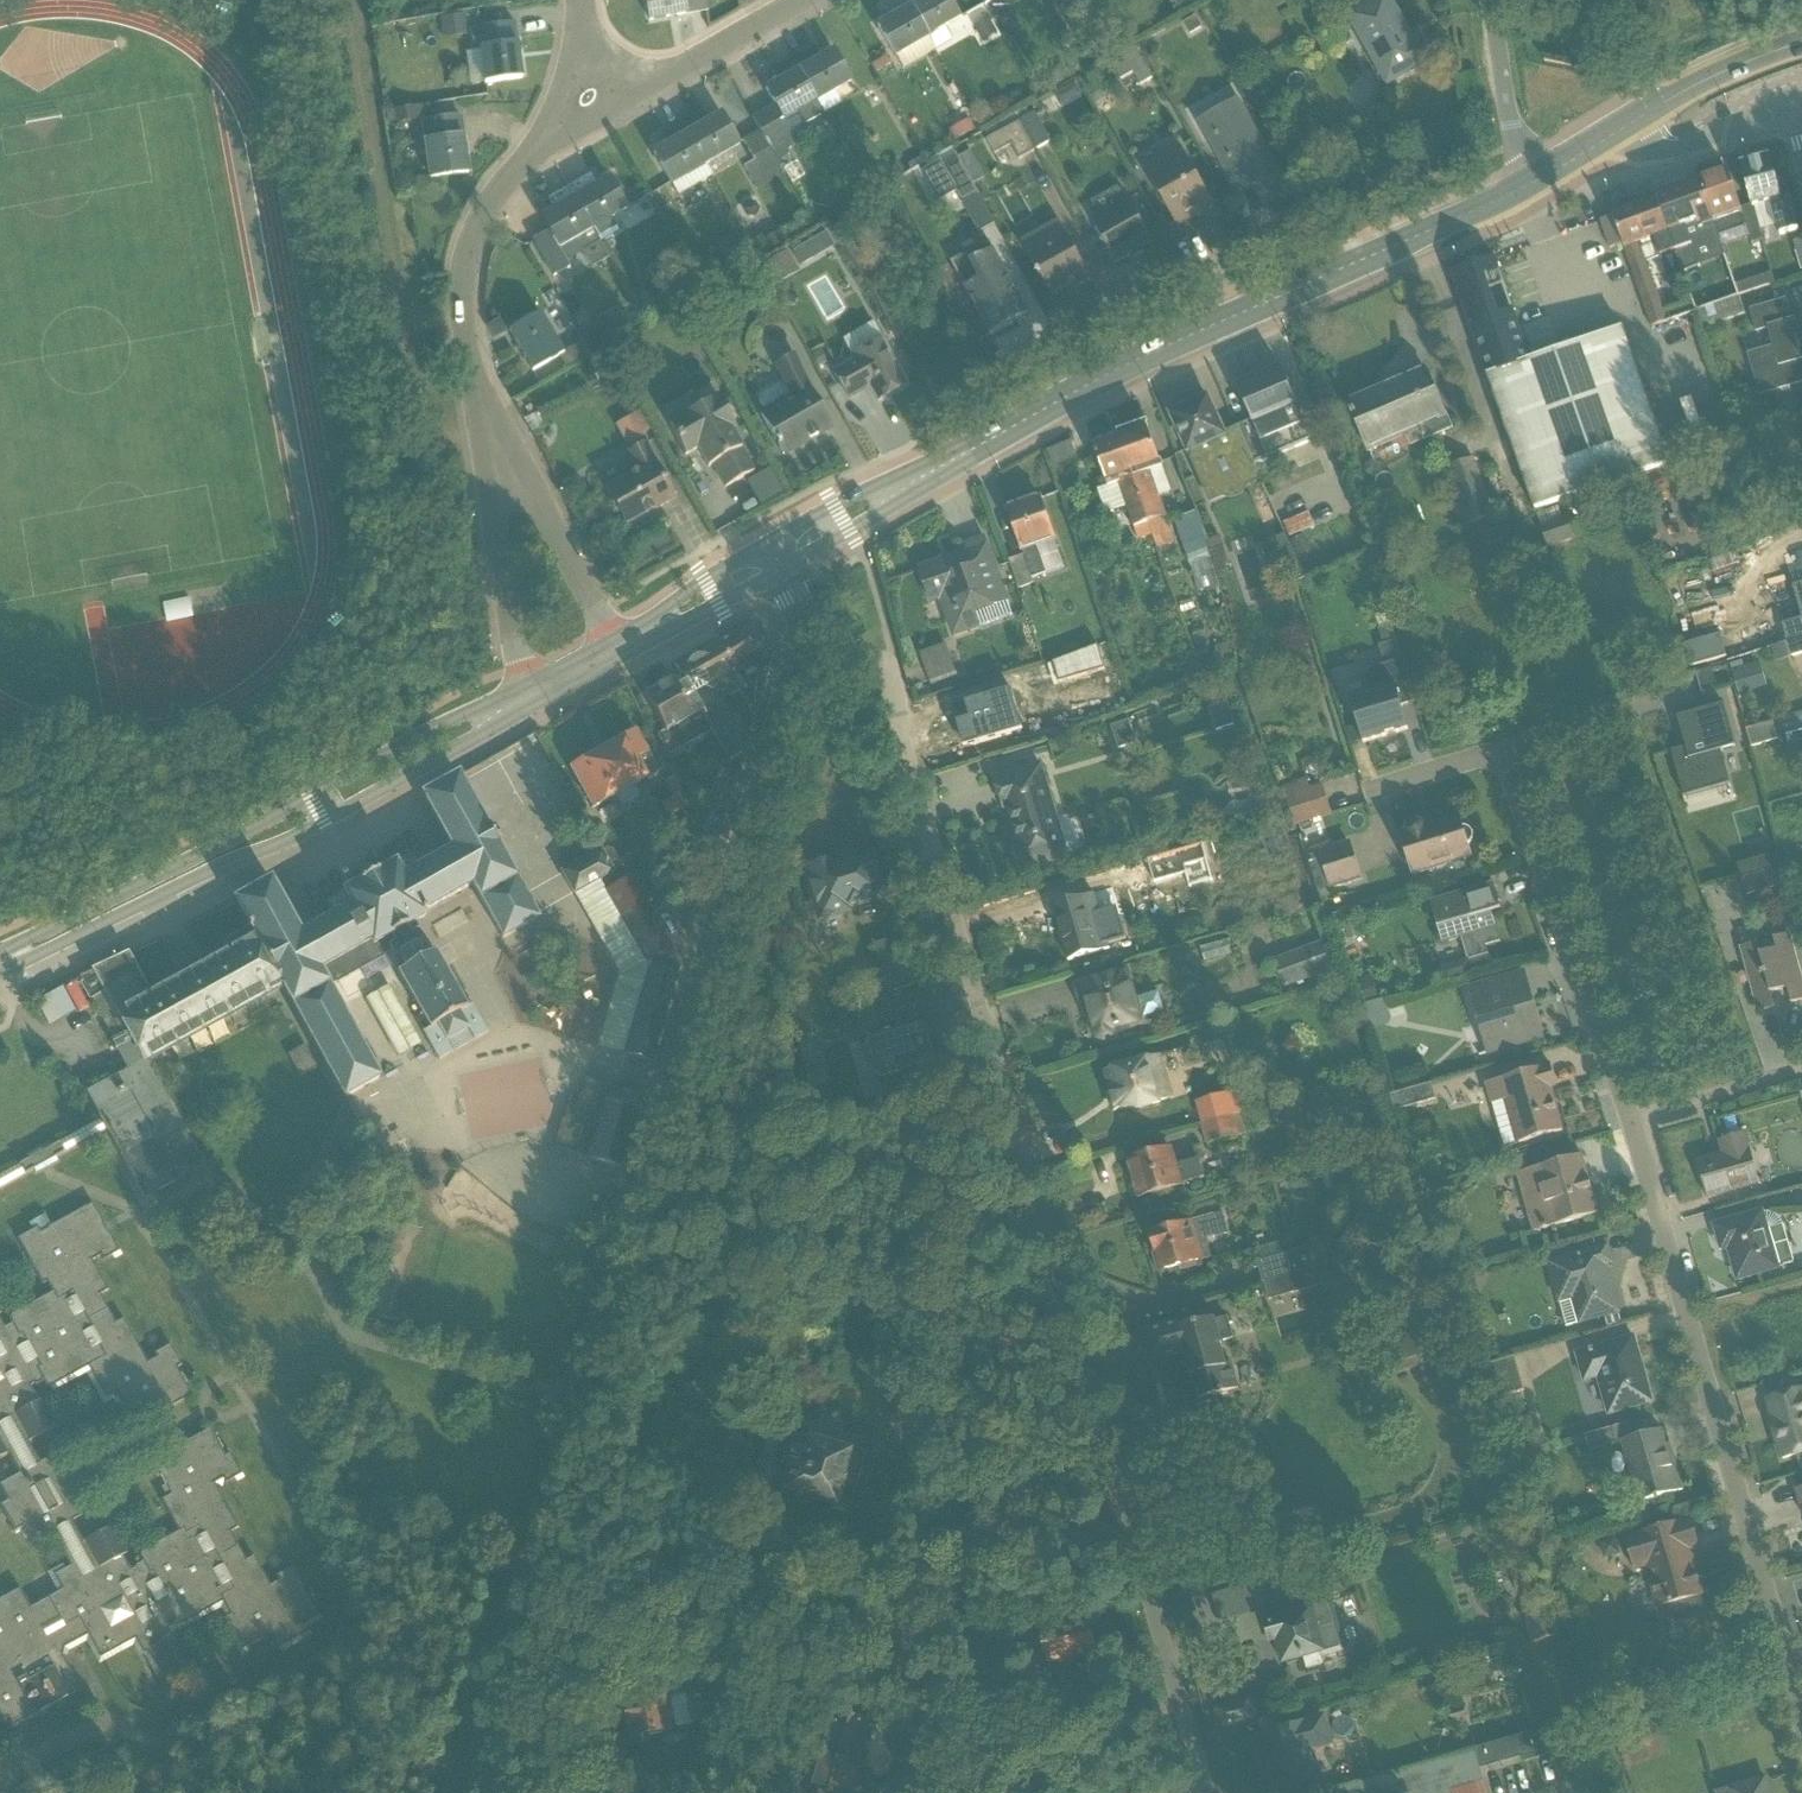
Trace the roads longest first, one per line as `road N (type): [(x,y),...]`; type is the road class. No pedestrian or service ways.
road 1 (residential): [(457,1792),(786,670),(797,594),(784,559)]
road 2 (residential): [(890,678),(1208,1792)]
road 3 (residential): [(1504,752),(1630,1125),(1801,1726)]
road 4 (secondary): [(1539,181),(1084,386),(784,559)]
road 5 (secondary): [(528,698),(0,965)]
road 6 (track): [(463,318),(410,329),(346,0)]
road 7 (residential): [(504,471),(463,318),(469,245),(506,180),(549,142)]
road 8 (residential): [(504,471),(495,508),(517,670),(528,698)]
road 9 (residential): [(618,651),(533,496),(504,471)]
road 10 (secondary): [(1801,43),(1677,95),(1626,128)]
road 11 (secondary): [(784,559),(618,651)]
road 12 (residential): [(1490,0),(1510,120),(1539,181)]
road 13 (residential): [(1791,93),(1690,146),(1648,146),(1626,128)]
road 14 (residential): [(649,83),(802,0)]
road 15 (track): [(410,329),(421,388),(441,417),(489,424)]
road 16 (residential): [(1504,752),(1633,712)]
road 17 (residential): [(1375,789),(1504,752)]

